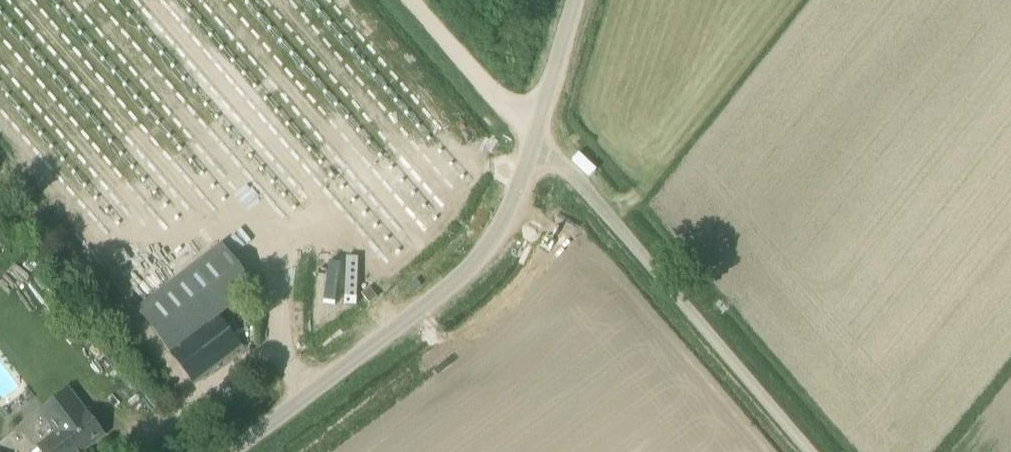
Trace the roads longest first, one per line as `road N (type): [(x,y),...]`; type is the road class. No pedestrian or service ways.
road 1 (unclassified): [(218,451),(461,265),(494,225),(535,133)]
road 2 (unclassified): [(801,451),(535,133)]
road 3 (track): [(420,0),(535,133)]
road 4 (unclassified): [(535,133),(575,0)]

